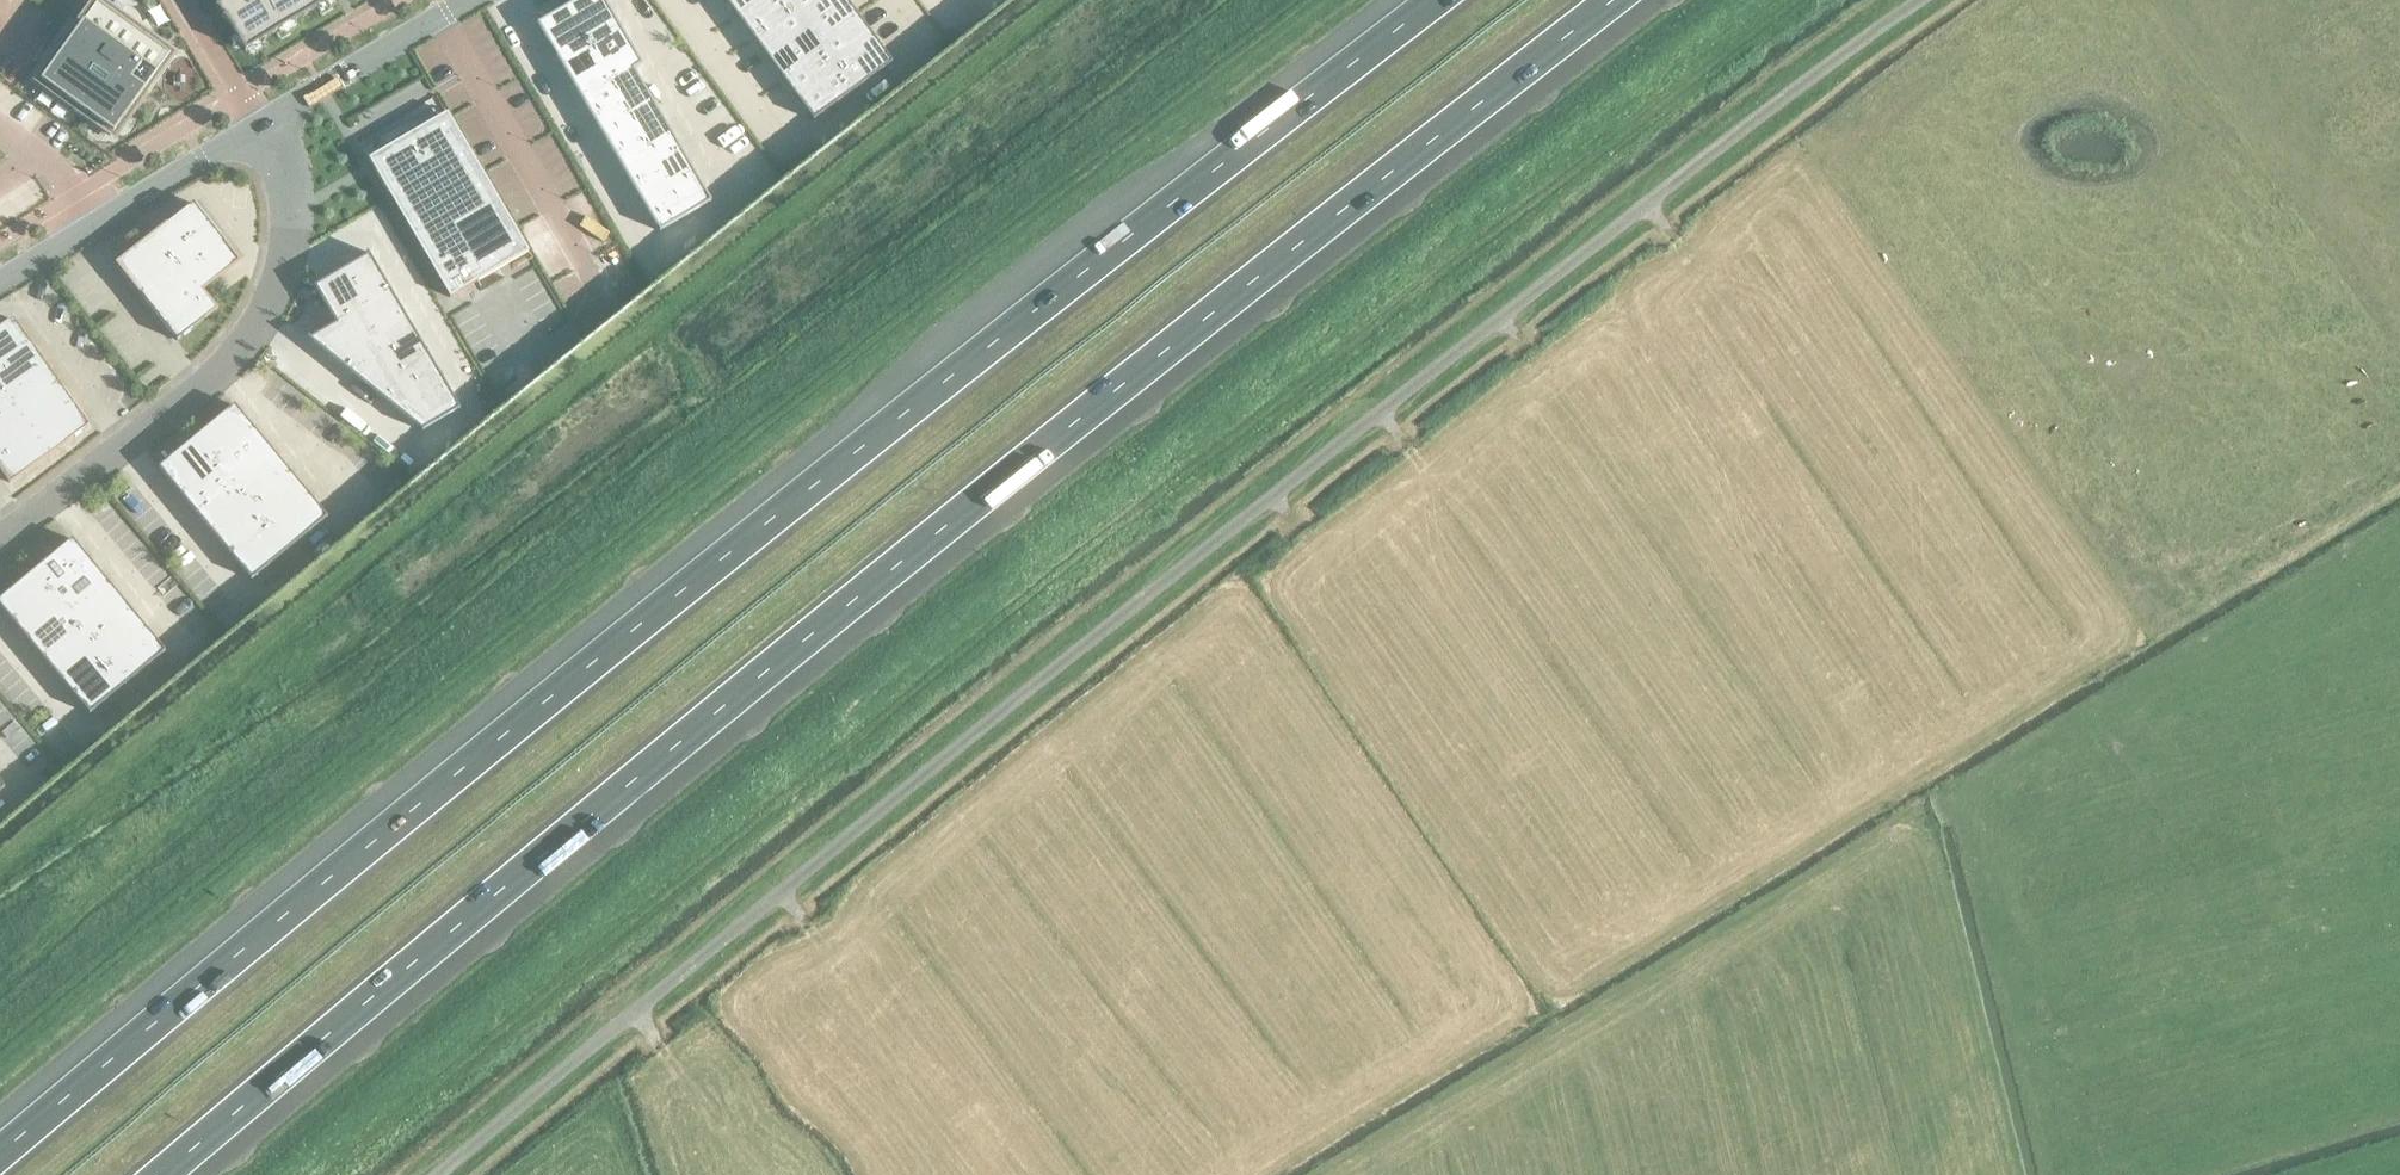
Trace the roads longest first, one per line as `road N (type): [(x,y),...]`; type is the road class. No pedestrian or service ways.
road 1 (unclassified): [(435,1174),(978,724),(1938,0)]
road 2 (motorway): [(161,1174),(648,765),(1613,0)]
road 3 (motorway): [(1419,0),(574,669),(0,1153)]
road 4 (residential): [(259,125),(287,172),(290,261),(237,352),(0,528)]
road 5 (unclassified): [(0,281),(259,125)]
road 6 (unclassified): [(259,125),(473,0)]
road 7 (residential): [(259,125),(180,0)]

